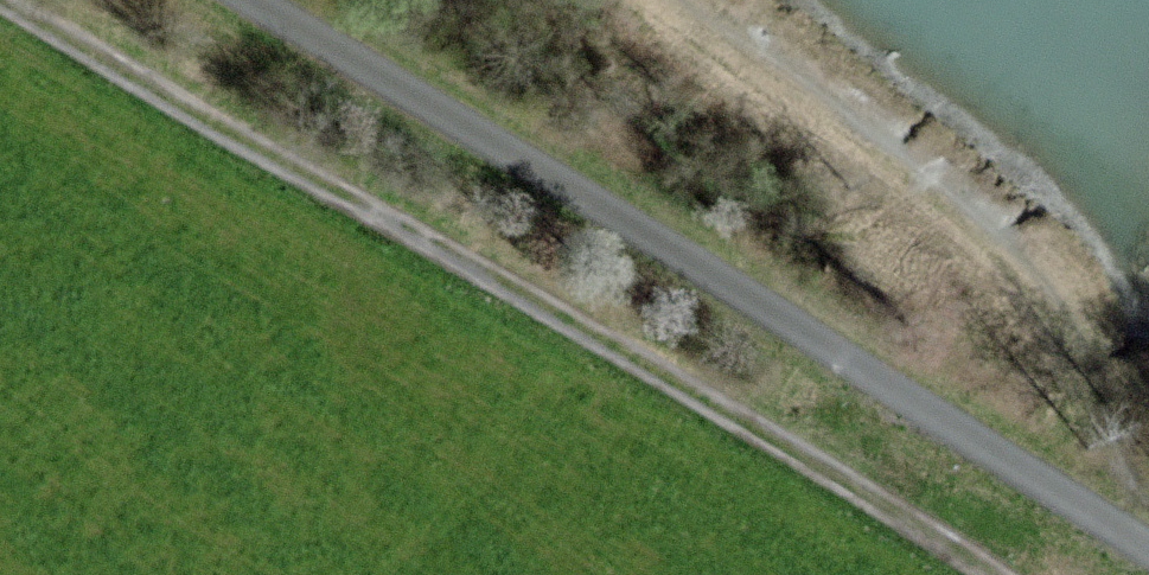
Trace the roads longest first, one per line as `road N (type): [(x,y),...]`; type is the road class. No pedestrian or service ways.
road 1 (track): [(4,0),(667,375),(989,574)]
road 2 (track): [(250,0),(730,286),(1148,549)]

